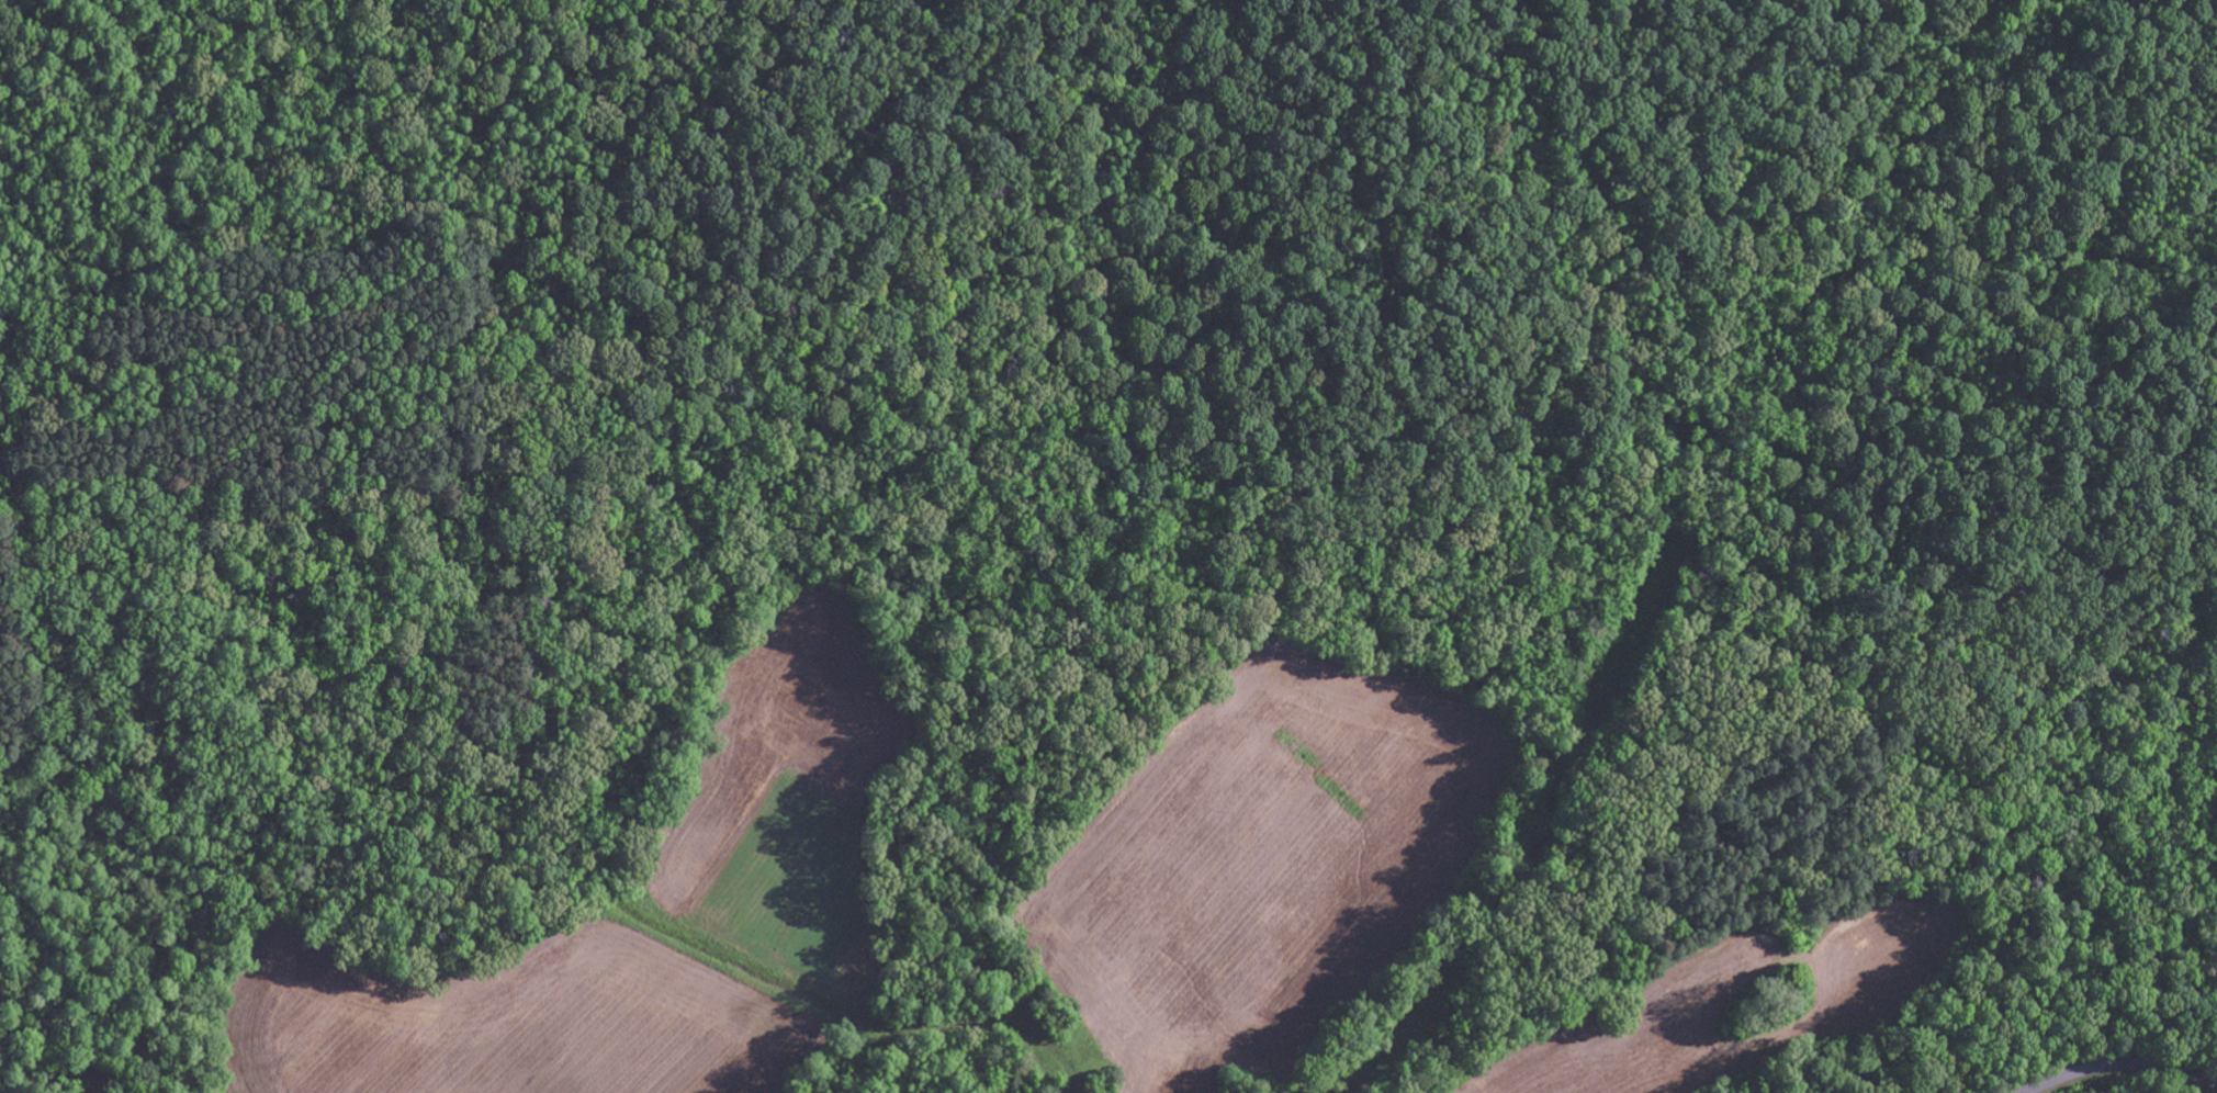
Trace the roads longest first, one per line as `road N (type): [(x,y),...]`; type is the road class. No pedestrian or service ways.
road 1 (residential): [(2216,1090),(2131,1067),(2030,1092)]

